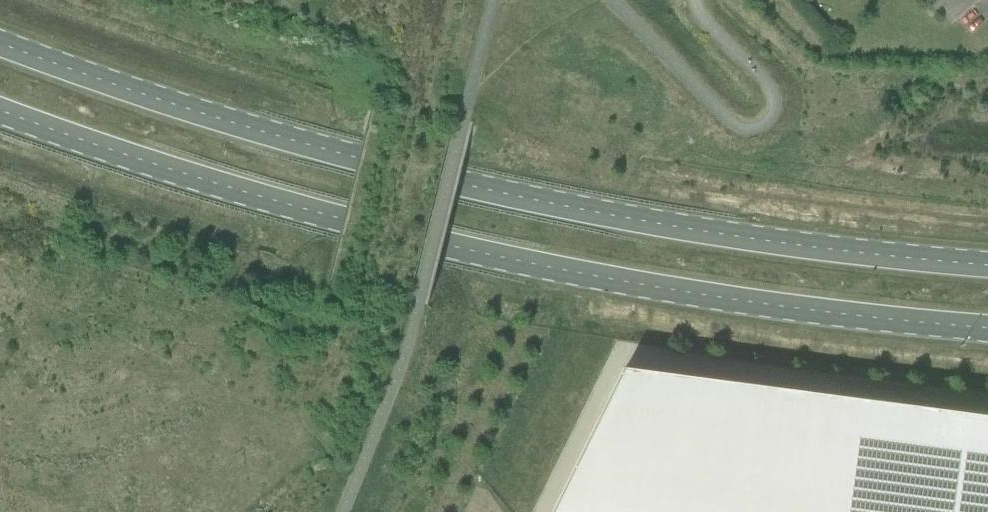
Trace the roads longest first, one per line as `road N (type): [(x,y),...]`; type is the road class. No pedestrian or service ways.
road 1 (primary): [(987,266),(663,227),(459,183),(180,108),(0,45)]
road 2 (primary): [(0,113),(162,168),(443,244),(644,286),(987,333)]

